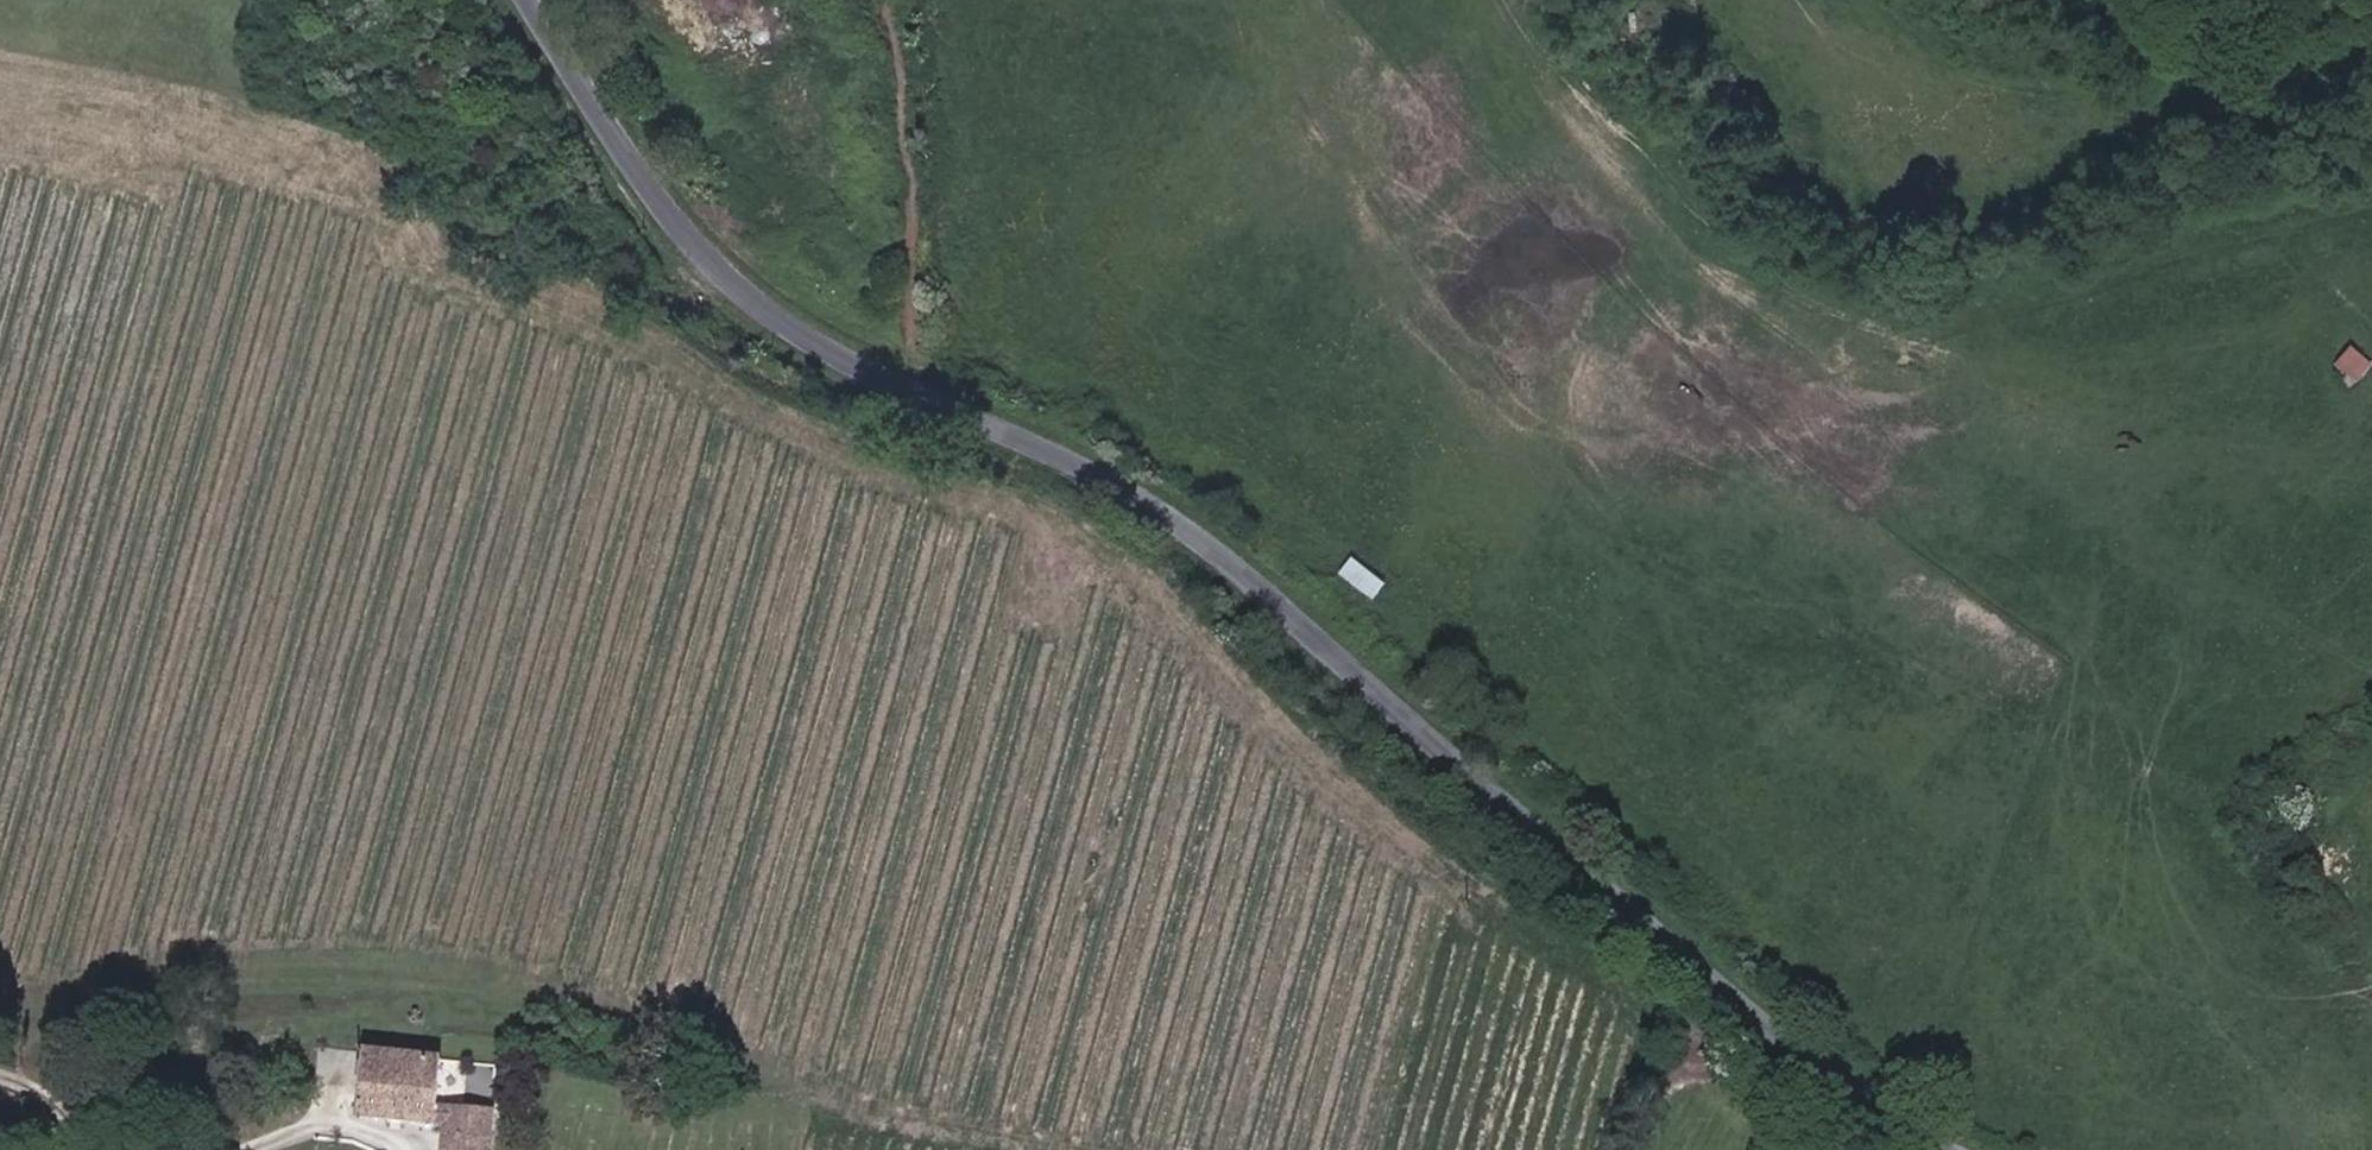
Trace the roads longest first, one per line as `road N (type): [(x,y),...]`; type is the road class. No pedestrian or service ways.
road 1 (unclassified): [(531,0),(704,248),(807,339),(1131,494),(1276,593),(1729,997),(1954,1149)]
road 2 (track): [(1495,0),(1693,262),(1738,284),(1893,315)]
road 3 (track): [(0,1081),(16,1083),(110,1149)]

